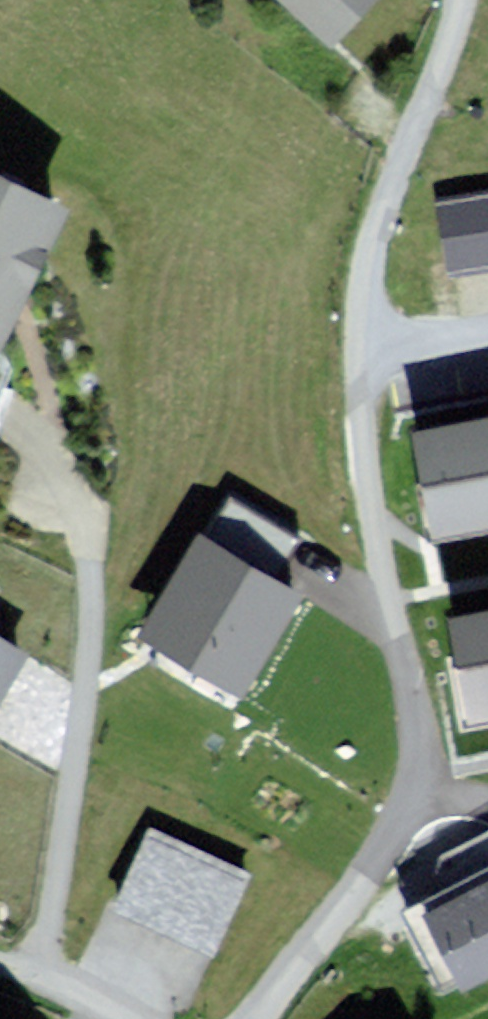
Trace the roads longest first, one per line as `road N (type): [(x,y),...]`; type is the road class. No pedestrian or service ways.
road 1 (residential): [(361,349),(361,466),(411,759),(394,801),(256,1018)]
road 2 (residential): [(451,0),(381,201),(361,349)]
road 3 (residential): [(361,349),(487,328)]

